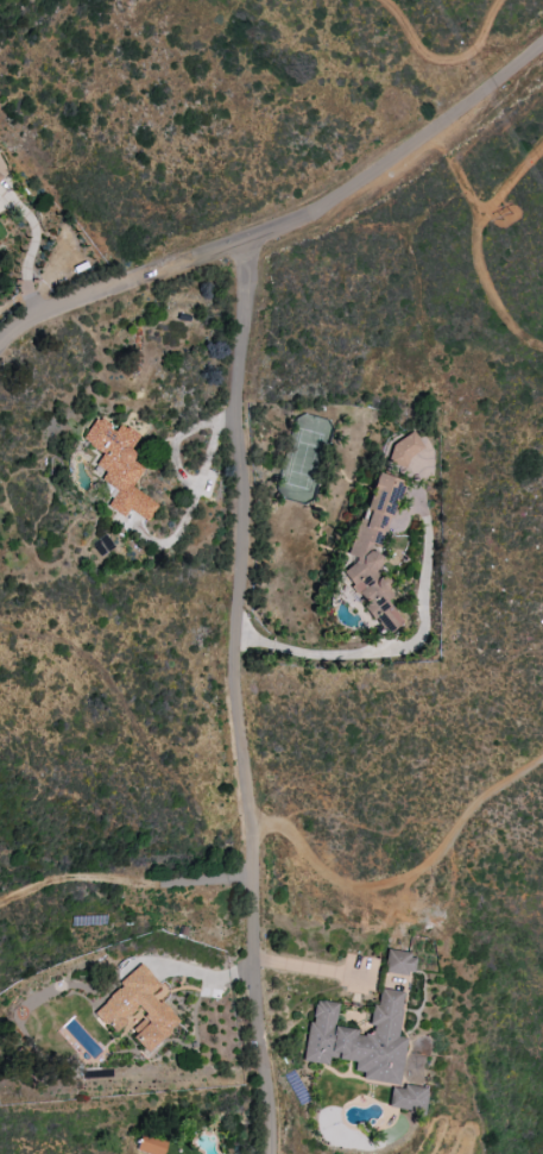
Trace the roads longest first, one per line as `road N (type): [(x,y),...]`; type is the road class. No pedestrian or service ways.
road 1 (residential): [(264,245),(246,382),(234,636),(242,760),(258,830),(250,1005),(270,1097),(266,1153)]
road 2 (residential): [(0,353),(50,316),(264,245),(329,212),(542,56)]
road 3 (track): [(0,895),(62,878),(225,879),(259,860)]
road 4 (track): [(542,345),(504,318),(476,265),(472,206),(435,139)]
road 5 (track): [(502,0),(460,59),(425,56),(382,0)]

